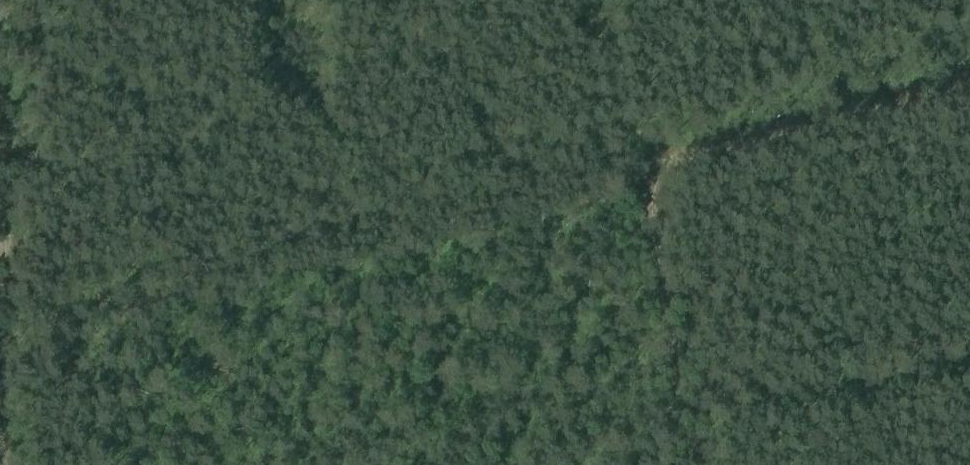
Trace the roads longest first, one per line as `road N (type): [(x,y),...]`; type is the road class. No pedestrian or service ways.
road 1 (track): [(685,464),(647,217),(653,177),(681,158),(969,86)]

